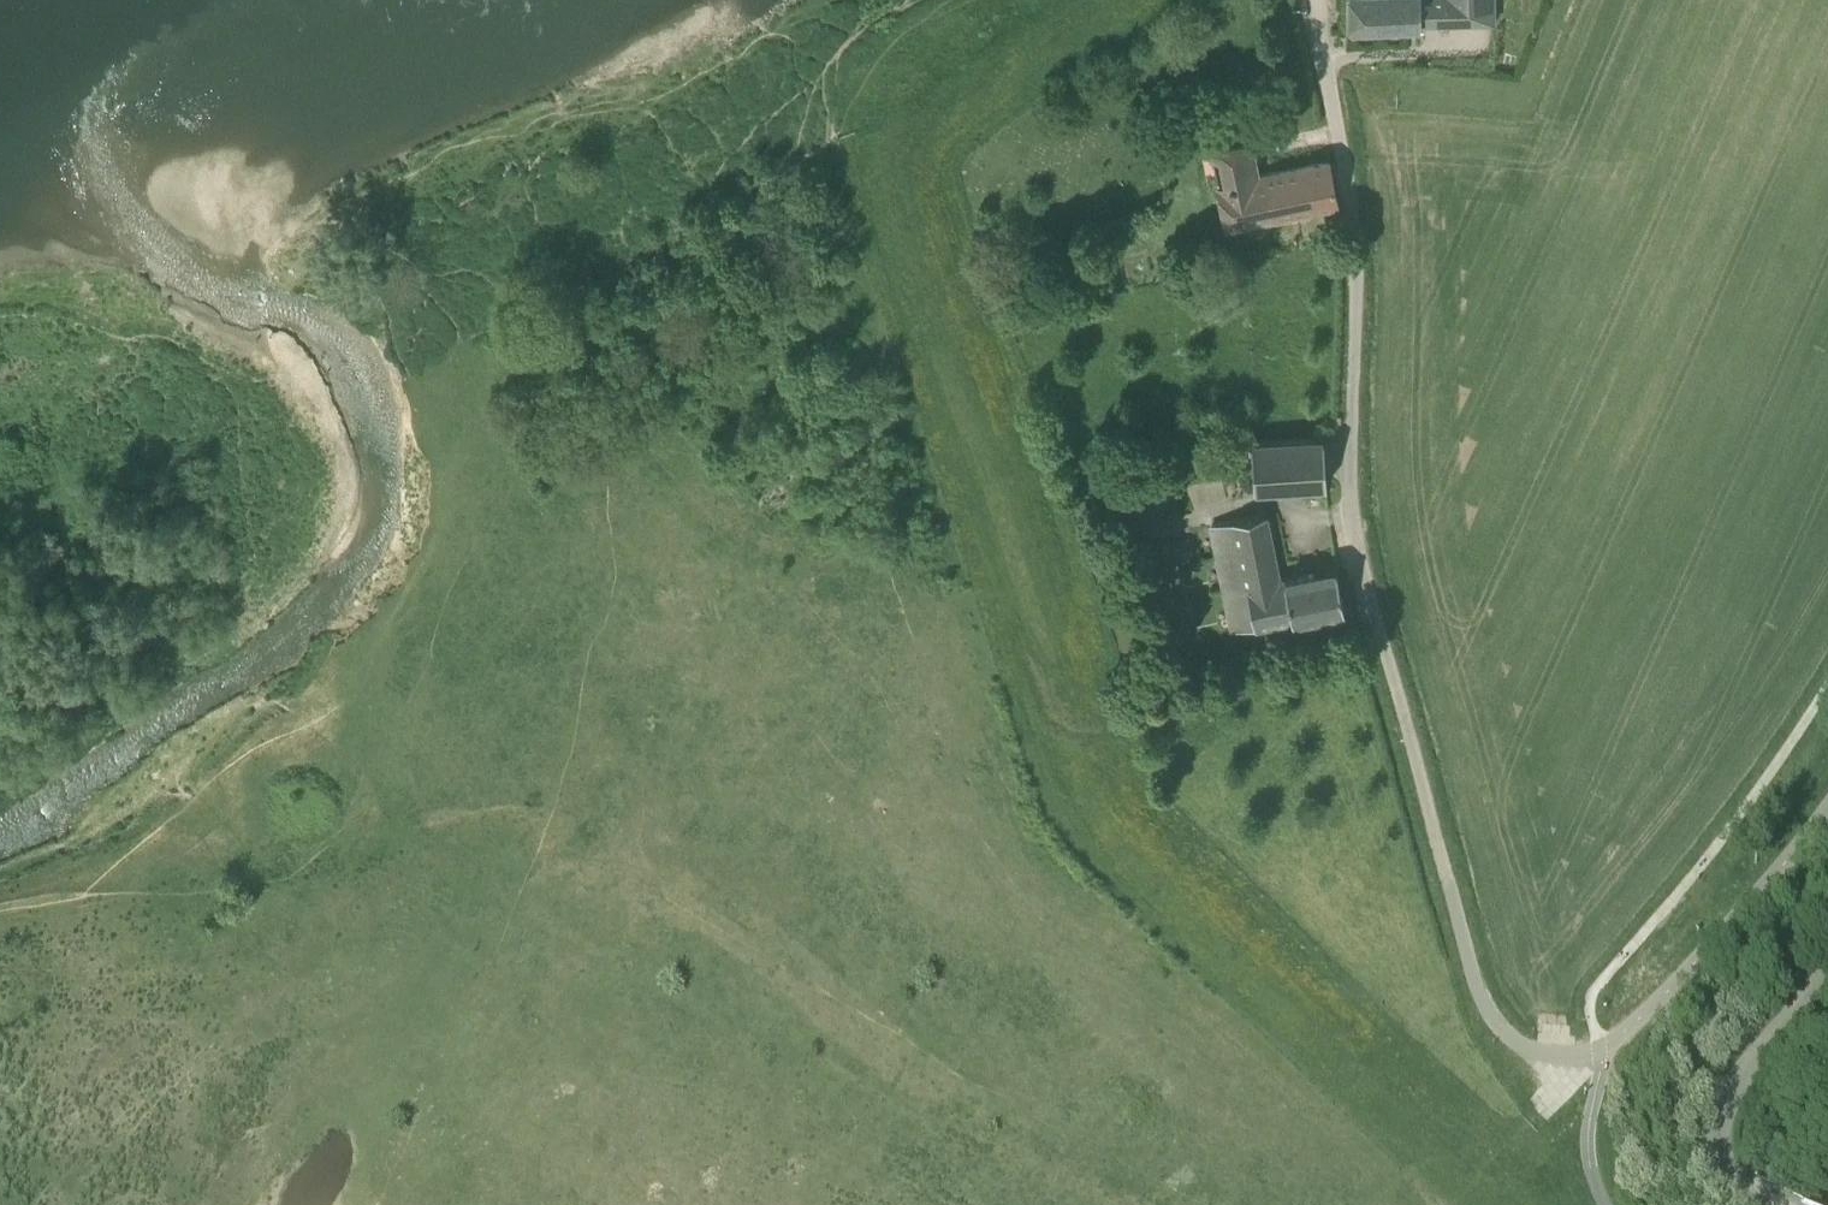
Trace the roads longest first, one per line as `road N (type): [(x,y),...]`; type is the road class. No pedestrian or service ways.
road 1 (unclassified): [(1603,1048),(1566,1057),(1530,1050),(1505,1032),(1468,962),(1364,572),(1351,463),(1354,211),(1319,0)]
road 2 (unclassified): [(1603,1048),(1704,954),(1827,808)]
road 3 (tertiary): [(1771,1204),(1720,1171),(1711,1124),(1743,1066),(1827,970)]

